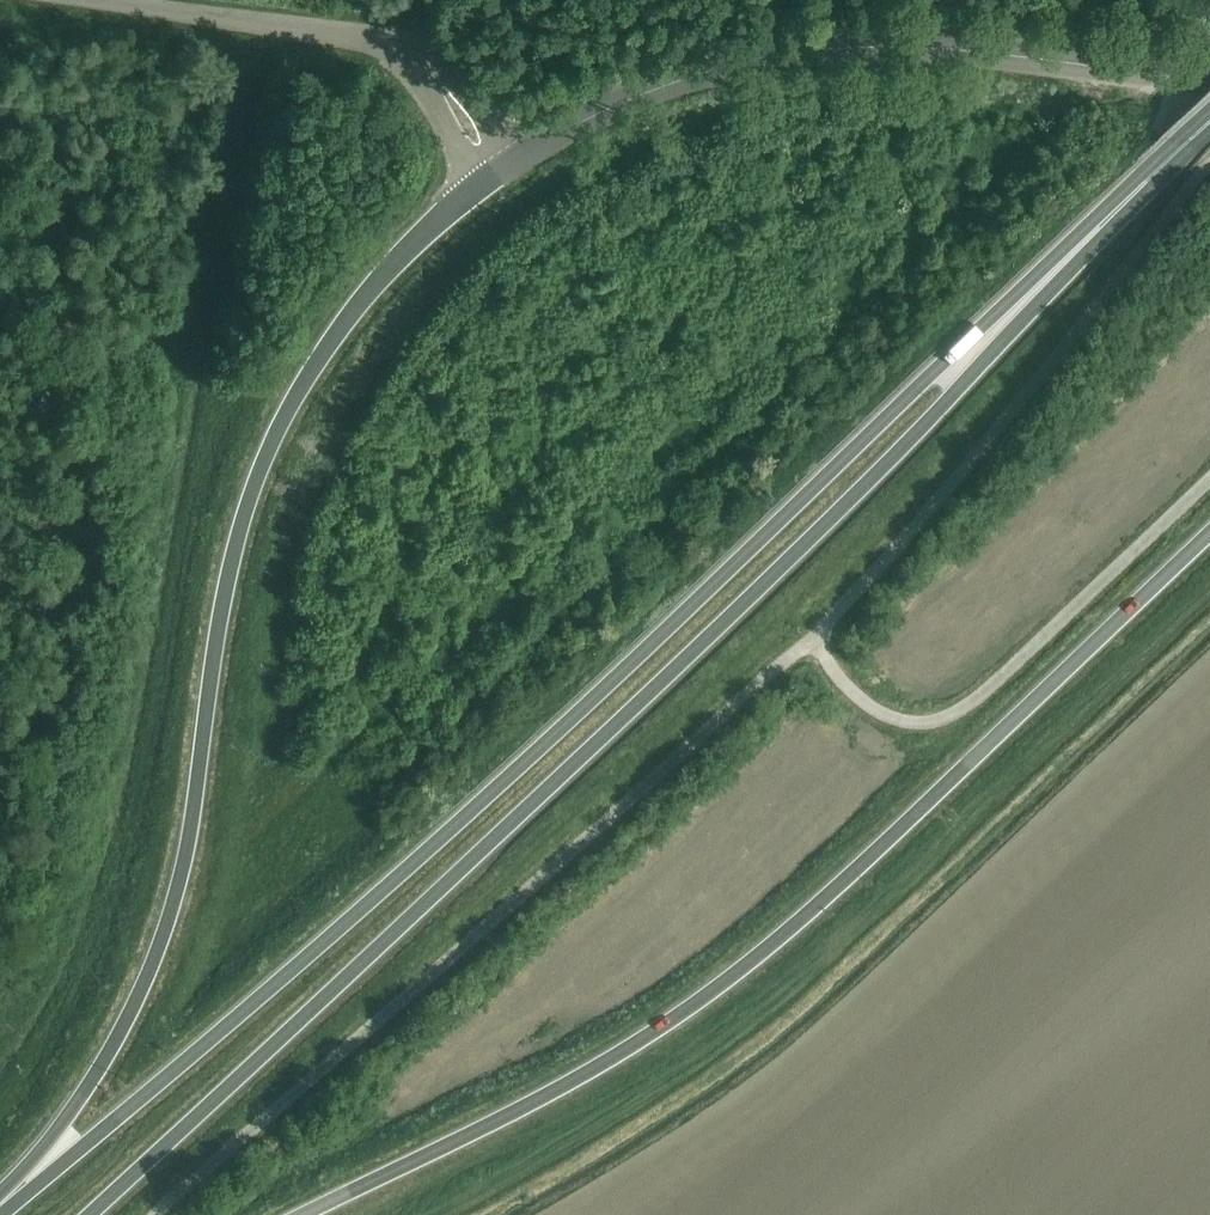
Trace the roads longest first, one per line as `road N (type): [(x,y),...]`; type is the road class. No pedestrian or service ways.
road 1 (trunk): [(974,348),(886,412),(180,1068),(0,1212)]
road 2 (trunk): [(87,1214),(380,951),(935,412),(974,348)]
road 3 (trunk): [(486,181),(362,302),(307,382),(258,483),(229,574),(186,854),(161,943),(92,1081),(0,1194)]
road 4 (trunk): [(301,1214),(563,1084),(767,945),(1209,523)]
road 5 (secondary): [(1209,80),(941,47),(783,54),(596,114),(517,159)]
road 6 (unclassified): [(84,0),(356,35),(401,47),(433,78)]
road 7 (trunk): [(974,348),(1209,116)]

